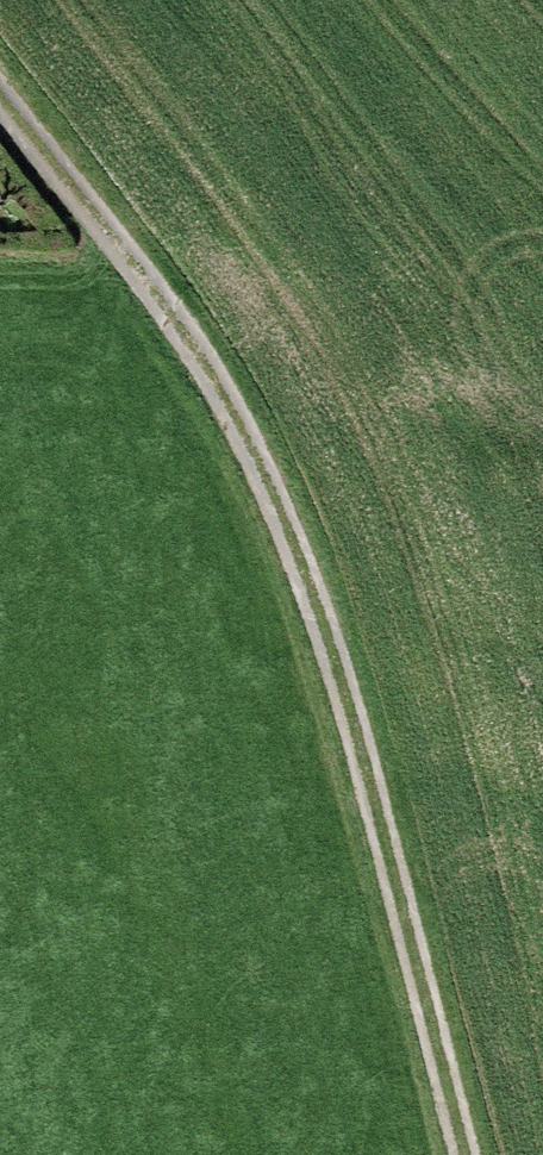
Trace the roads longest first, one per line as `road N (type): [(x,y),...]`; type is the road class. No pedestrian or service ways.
road 1 (track): [(457,1154),(326,640),(208,374),(108,242)]
road 2 (motorway): [(542,1068),(365,1154)]
road 3 (residential): [(0,103),(108,242)]

